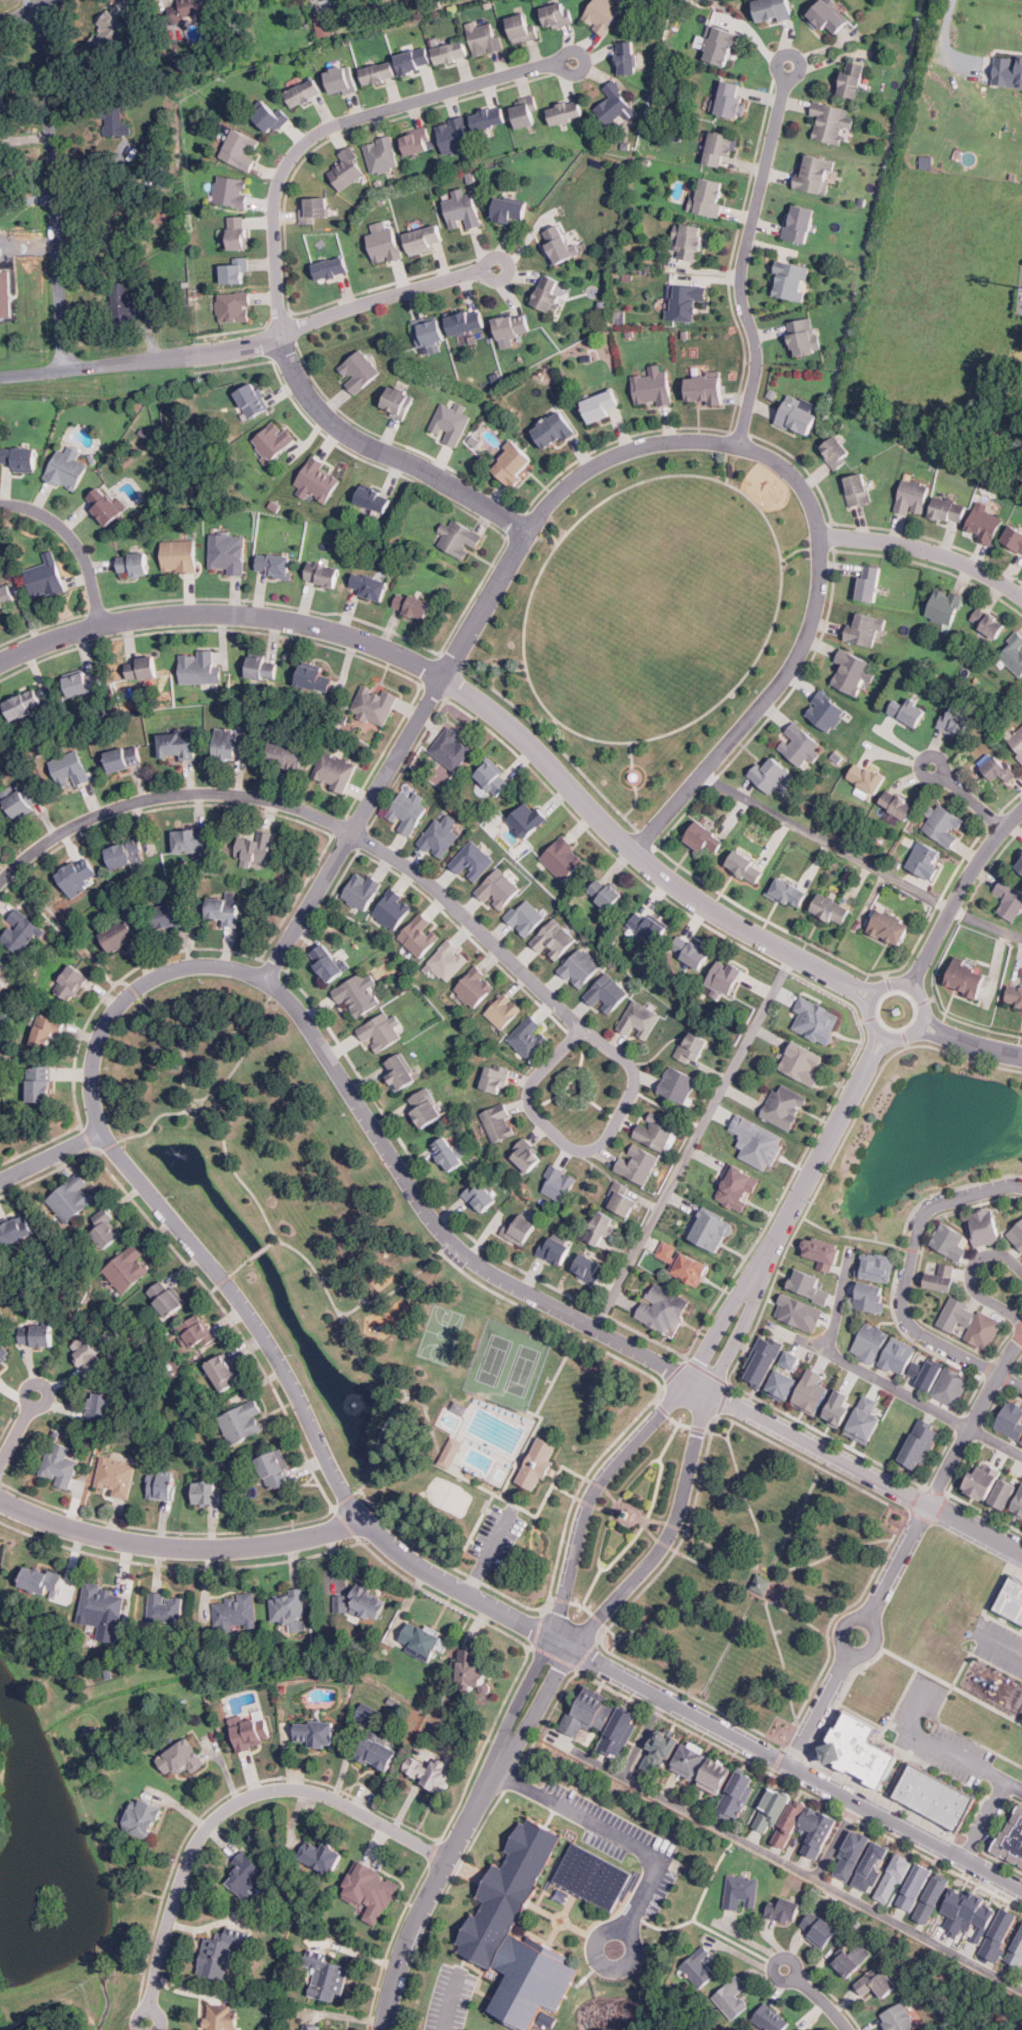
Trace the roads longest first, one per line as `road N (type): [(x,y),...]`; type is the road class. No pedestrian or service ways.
road 1 (residential): [(1021,1552),(703,1389),(469,1257),(421,1204),(308,1023),(264,978),(219,964),(175,966),(132,988),(105,1018),(89,1074),(103,1138),(246,1311),(364,1522),(428,1573),(1021,1890)]
road 2 (residential): [(264,978),(554,492),(608,454),(650,442),(735,441),(769,456),(814,513),(818,591),(808,632),(763,704),(636,846)]
road 3 (residential): [(0,662),(109,624),(202,614),(288,620),(369,641),(441,673),(522,735),(694,898),(872,996)]
road 4 (residential): [(525,532),(364,442),(303,385),(281,309),(278,197),(295,156),(332,127),(570,61)]
road 5 (residential): [(0,884),(62,834),(133,804),(251,797),(350,831),(401,860),(586,1031)]
road 6 (residential): [(771,1257),(730,1307),(691,1381),(601,1486),(562,1615),(495,1764)]
road 7 (residential): [(495,1764),(676,1521),(709,1392),(771,1257)]
road 8 (residential): [(444,1858),(292,1788),(236,1802),(213,1820),(186,1869),(151,2009)]
road 9 (residential): [(735,441),(756,367),(744,261),(790,64)]
road 10 (residential): [(364,1522),(238,1549),(163,1549),(67,1528),(0,1500)]
road 11 (residential): [(495,267),(262,342),(135,361)]
road 12 (residential): [(39,1),(64,370)]
road 13 (residential): [(586,1031),(532,1100),(571,1148),(588,1153),(612,1138),(639,1078),(629,1061),(586,1031)]
road 14 (residential): [(1021,1189),(947,1204),(925,1219),(903,1297),(908,1325),(998,1375)]
road 15 (residential): [(380,2029),(406,1934),(495,1764)]
road 16 (residential): [(869,1619),(998,1375)]
road 17 (residential): [(771,1257),(884,1037)]
road 18 (residential): [(818,535),(927,550),(1021,596)]
road 19 (residential): [(910,985),(981,857),(1021,810)]
road 20 (residential): [(109,624),(87,555),(62,524),(35,509),(0,506)]
road 21 (residential): [(884,1037),(901,1040),(922,1025),(923,998),(910,985),(893,982),(872,996),(868,1014),(884,1037)]
road 22 (residential): [(135,361),(0,379)]
road 23 (residential): [(839,1645),(848,1655),(869,1654),(878,1644),(875,1623),(850,1617),(840,1626),(839,1645)]
road 24 (residential): [(848,1655),(790,1765)]

